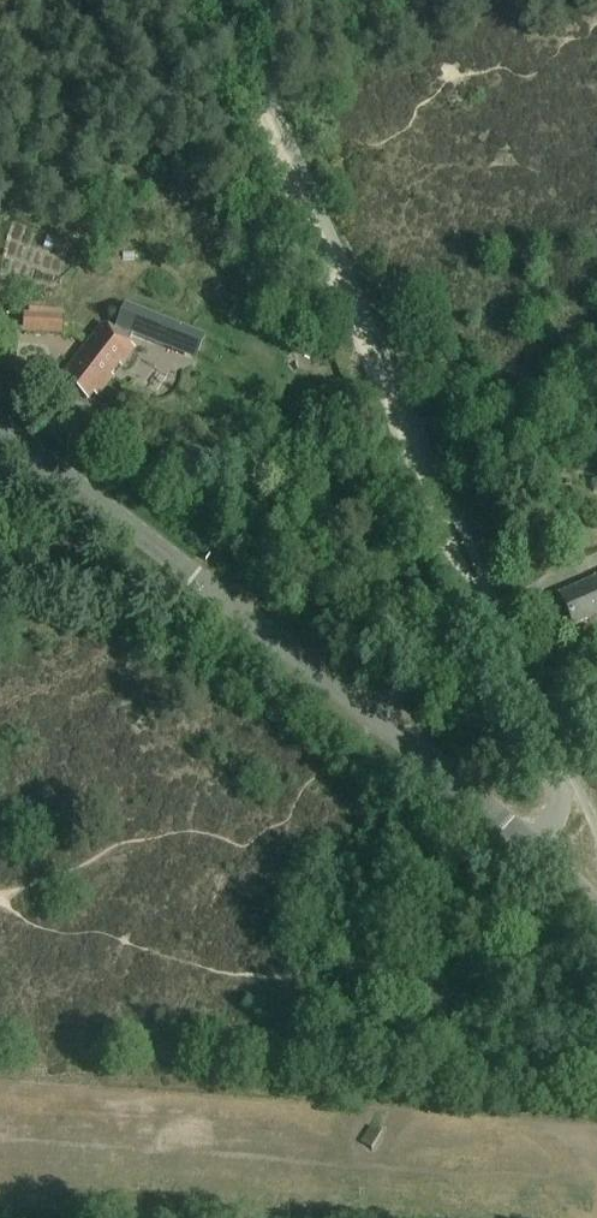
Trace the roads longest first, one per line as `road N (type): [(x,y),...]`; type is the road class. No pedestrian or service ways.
road 1 (tertiary): [(596,910),(537,846),(377,716),(0,426)]
road 2 (track): [(486,618),(212,0)]
road 3 (track): [(537,846),(564,792),(486,618)]
road 4 (track): [(486,618),(419,679),(386,697),(377,716)]

